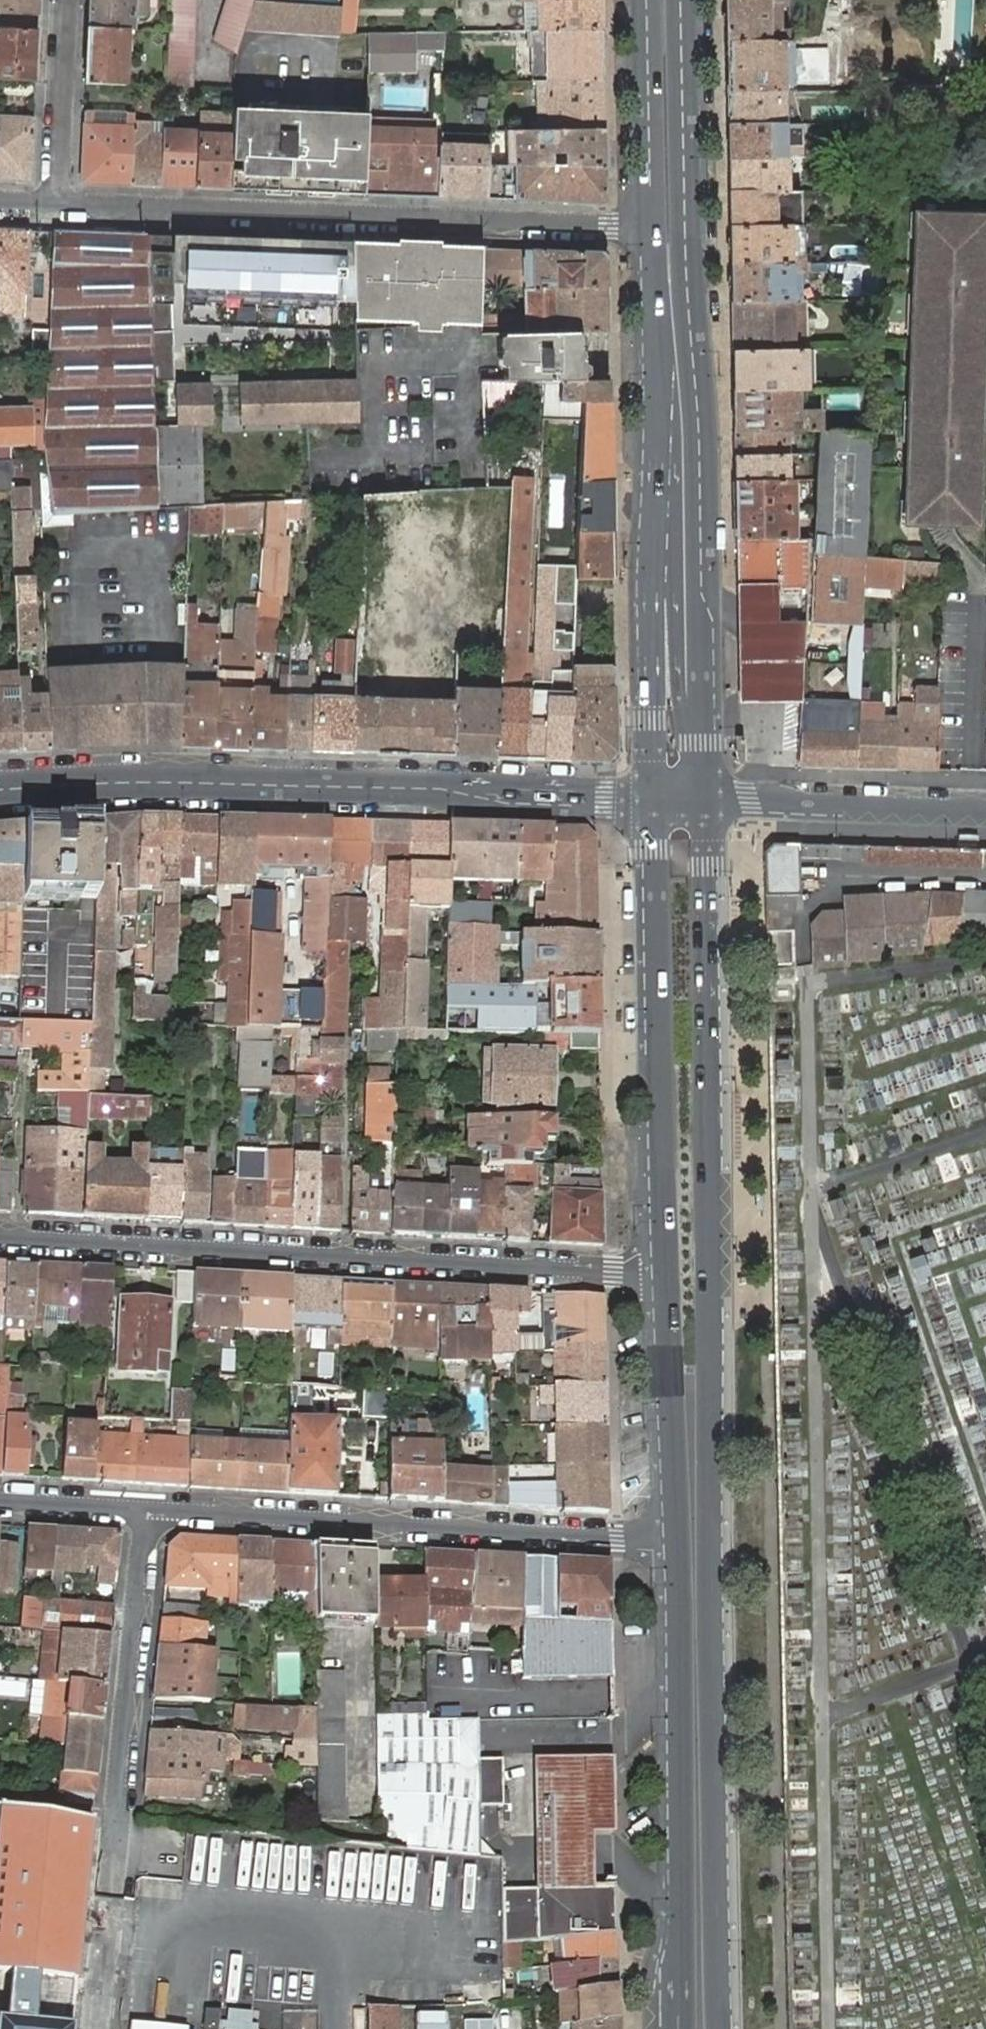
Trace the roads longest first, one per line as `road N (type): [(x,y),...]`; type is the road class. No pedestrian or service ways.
road 1 (primary): [(724,2028),(709,803)]
road 2 (primary): [(709,803),(684,0)]
road 3 (residential): [(0,1237),(663,1271)]
road 4 (secondary): [(0,791),(146,782),(651,799)]
road 5 (residential): [(653,226),(59,206)]
road 6 (residential): [(674,1536),(146,1510)]
road 7 (primary): [(674,1536),(674,2028)]
road 8 (primary): [(651,799),(663,1271)]
road 9 (secondary): [(657,353),(676,528),(680,707),(709,803)]
road 10 (primary): [(657,353),(651,799)]
road 11 (secondary): [(709,803),(985,812)]
road 12 (primary): [(663,1271),(674,1536)]
road 13 (primary): [(644,0),(653,226)]
road 14 (residential): [(59,206),(67,0)]
road 15 (residential): [(146,1510),(0,1501)]
road 16 (primary): [(653,226),(657,353)]

